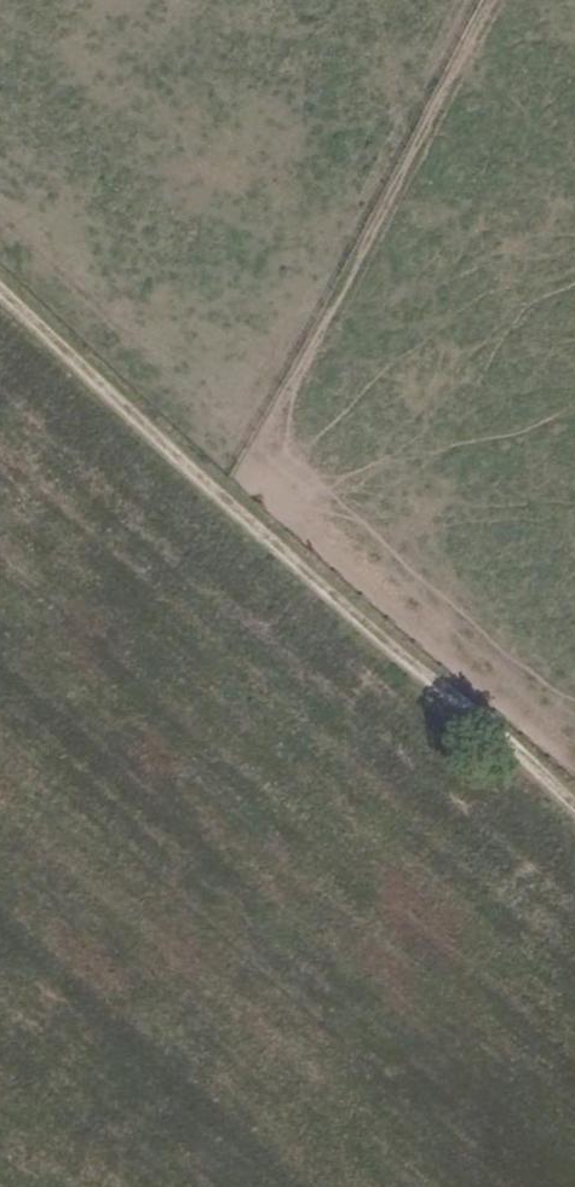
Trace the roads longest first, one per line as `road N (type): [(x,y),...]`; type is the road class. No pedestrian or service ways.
road 1 (track): [(0,292),(574,809)]

